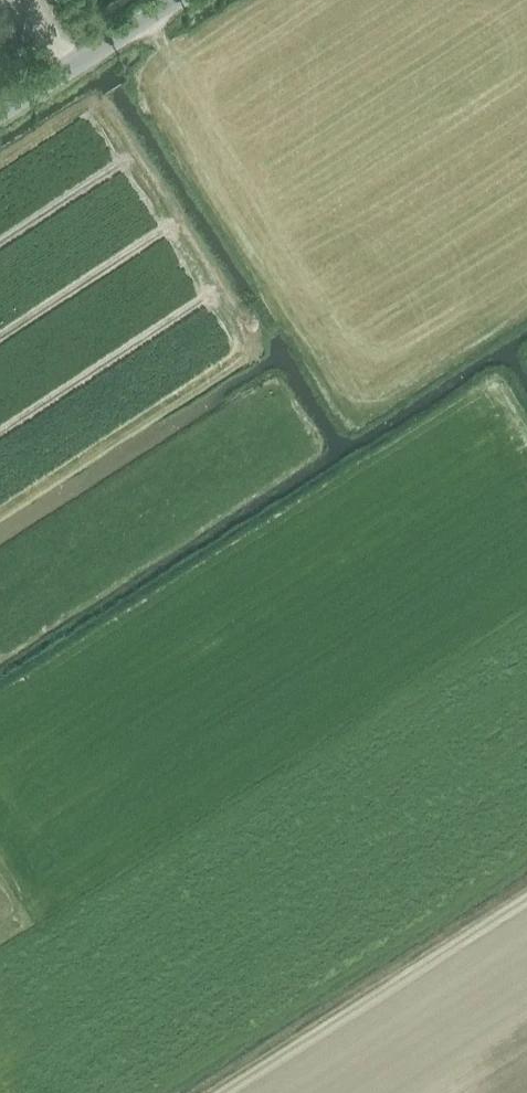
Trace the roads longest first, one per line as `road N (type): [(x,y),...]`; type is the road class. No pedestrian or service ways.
road 1 (unclassified): [(0,126),(196,0)]

